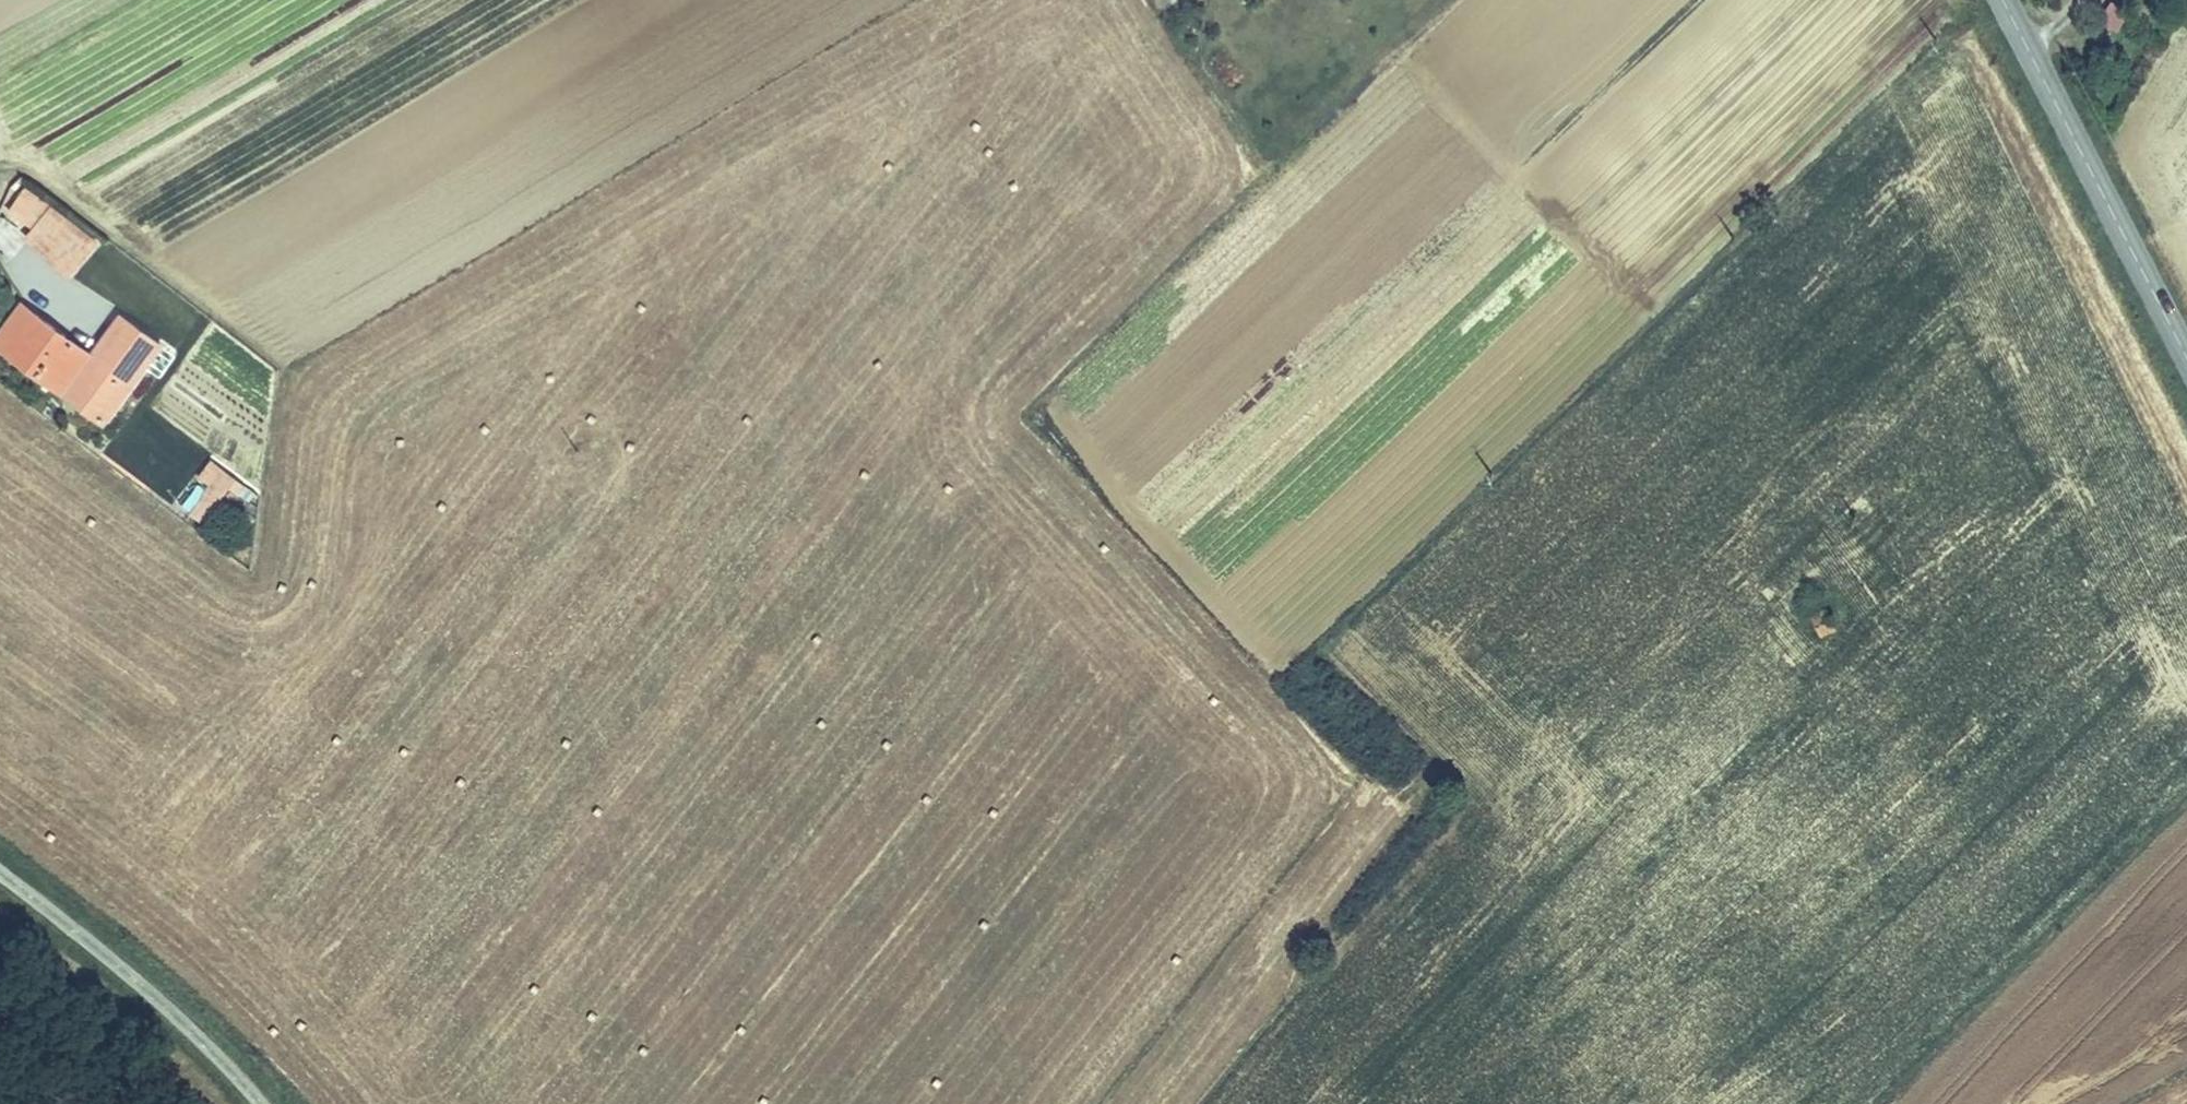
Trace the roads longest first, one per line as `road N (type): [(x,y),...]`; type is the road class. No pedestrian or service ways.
road 1 (tertiary): [(2002,0),(2186,359)]
road 2 (unclassified): [(0,869),(124,968),(261,1103)]

